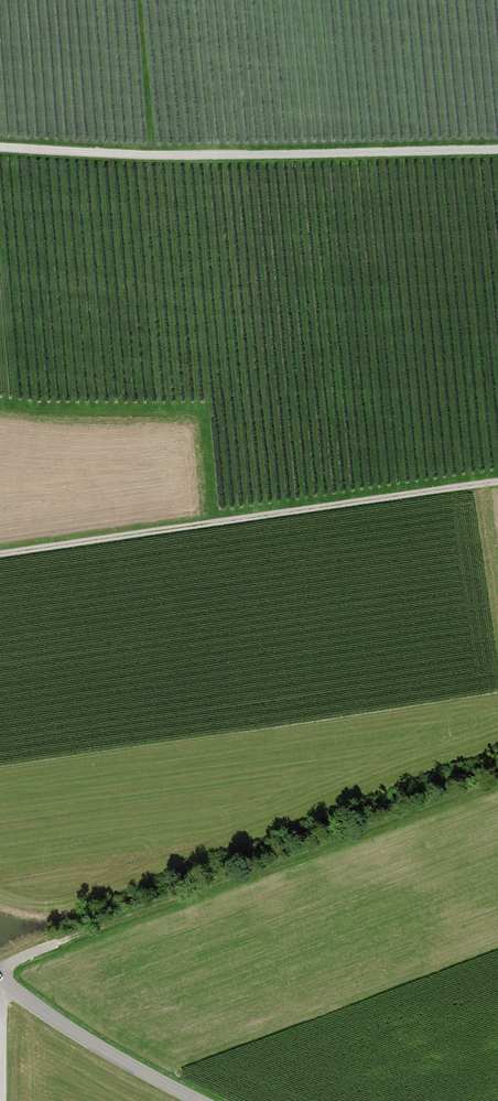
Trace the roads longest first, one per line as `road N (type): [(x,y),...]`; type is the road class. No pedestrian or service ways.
road 1 (track): [(0,973),(39,949),(497,782)]
road 2 (track): [(0,558),(497,491)]
road 3 (track): [(0,153),(108,165),(497,161)]
road 4 (unclassified): [(200,1100),(48,1016),(0,977)]

